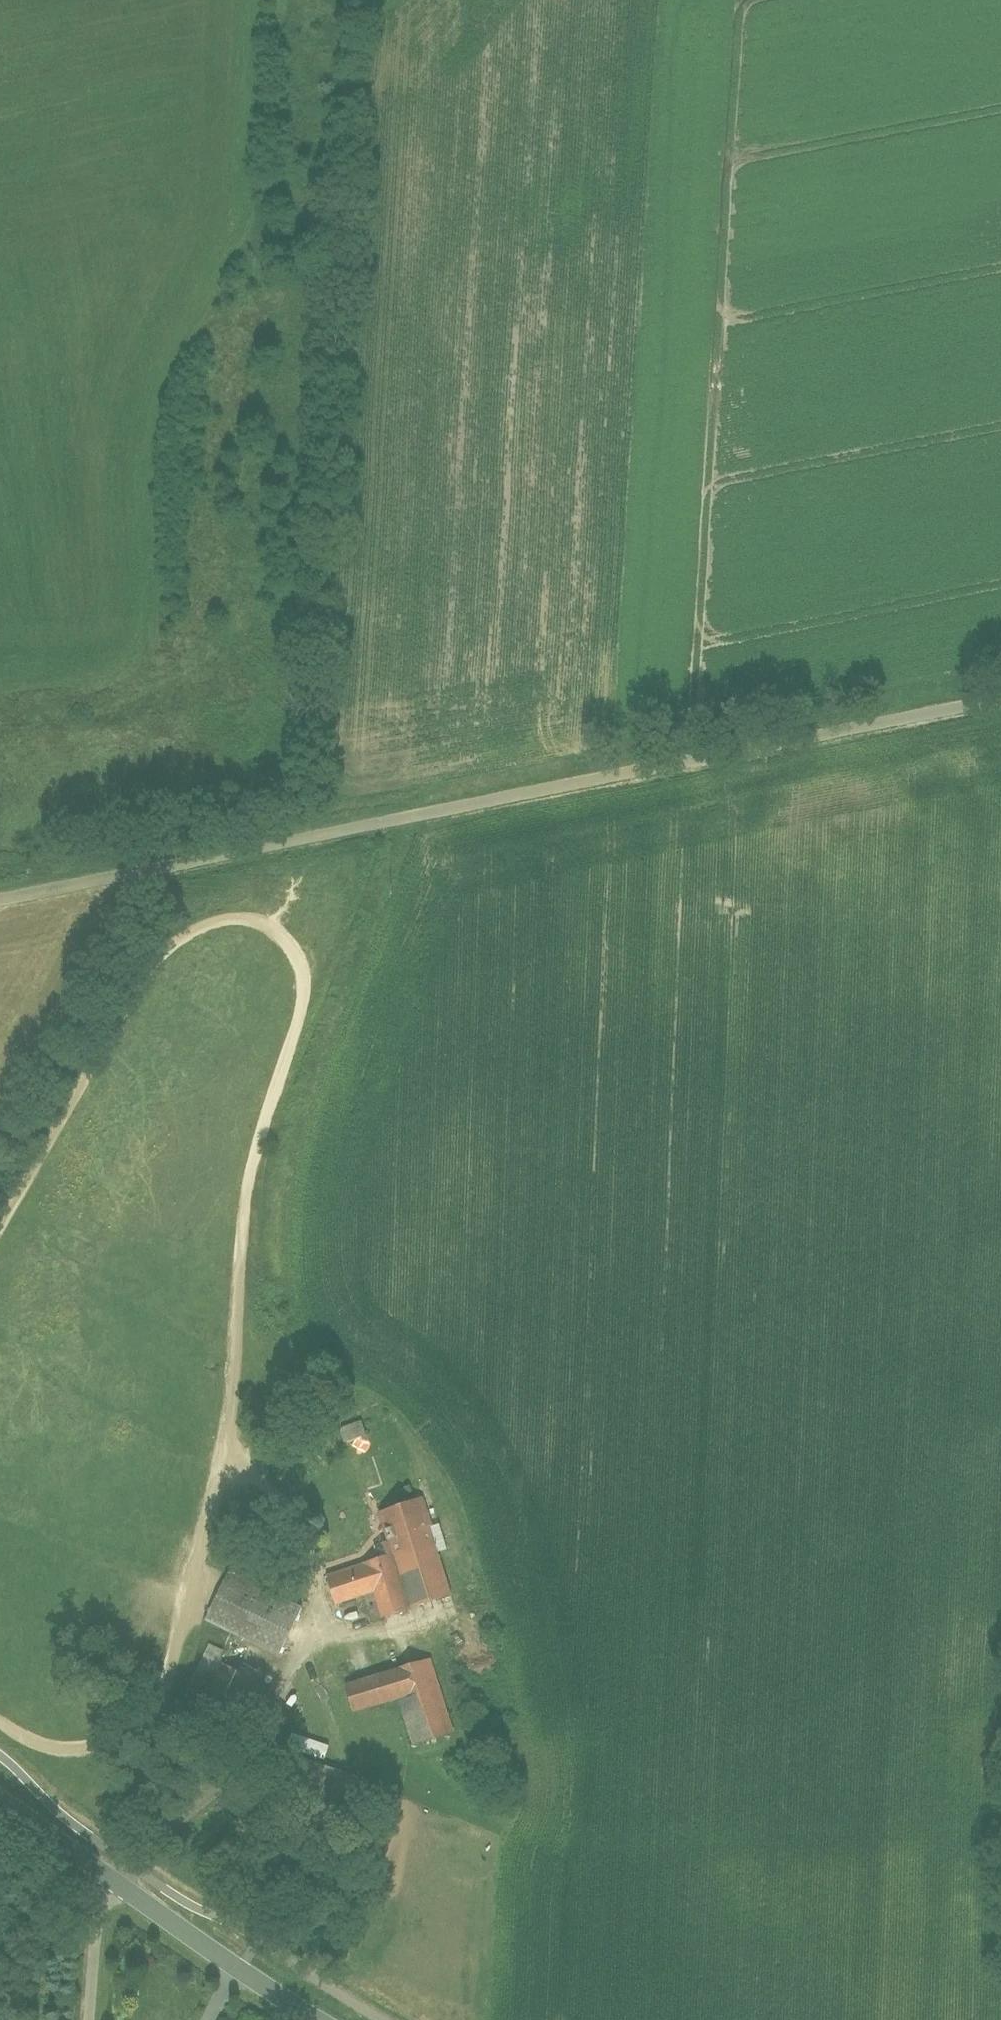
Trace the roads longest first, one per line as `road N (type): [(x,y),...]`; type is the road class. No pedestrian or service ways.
road 1 (unclassified): [(0,899),(1000,702)]
road 2 (tertiary): [(319,2019),(0,1798)]
road 3 (track): [(115,1880),(98,1911),(91,2019)]

